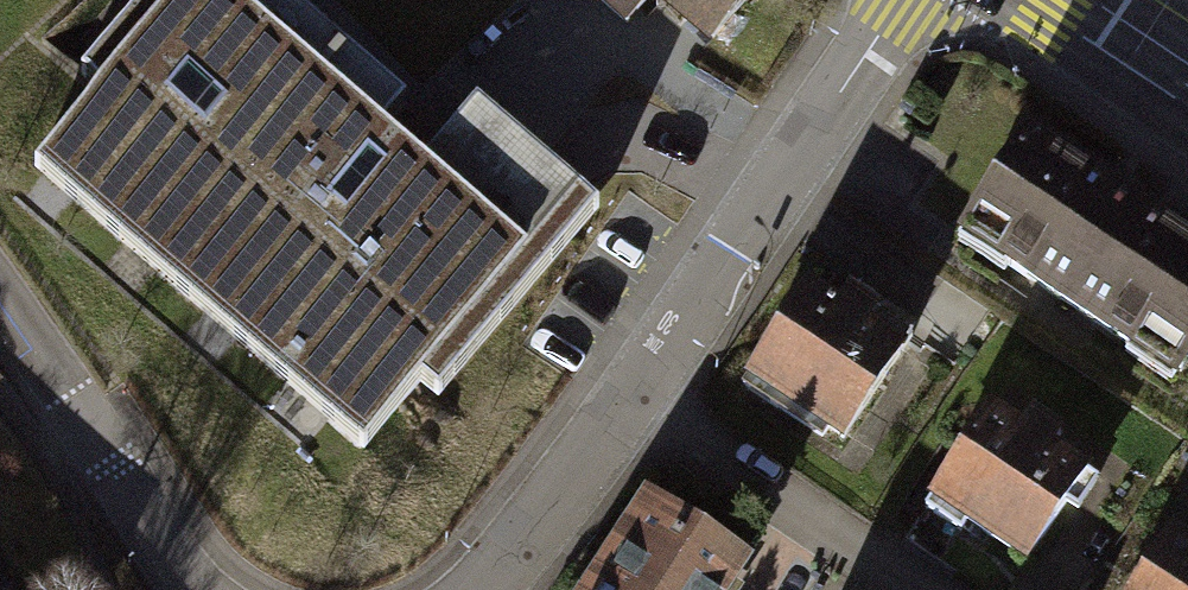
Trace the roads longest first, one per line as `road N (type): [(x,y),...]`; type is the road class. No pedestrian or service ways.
road 1 (residential): [(896,0),(733,240),(475,589)]
road 2 (residential): [(194,589),(0,303)]
road 3 (primary): [(1187,75),(1075,0)]

